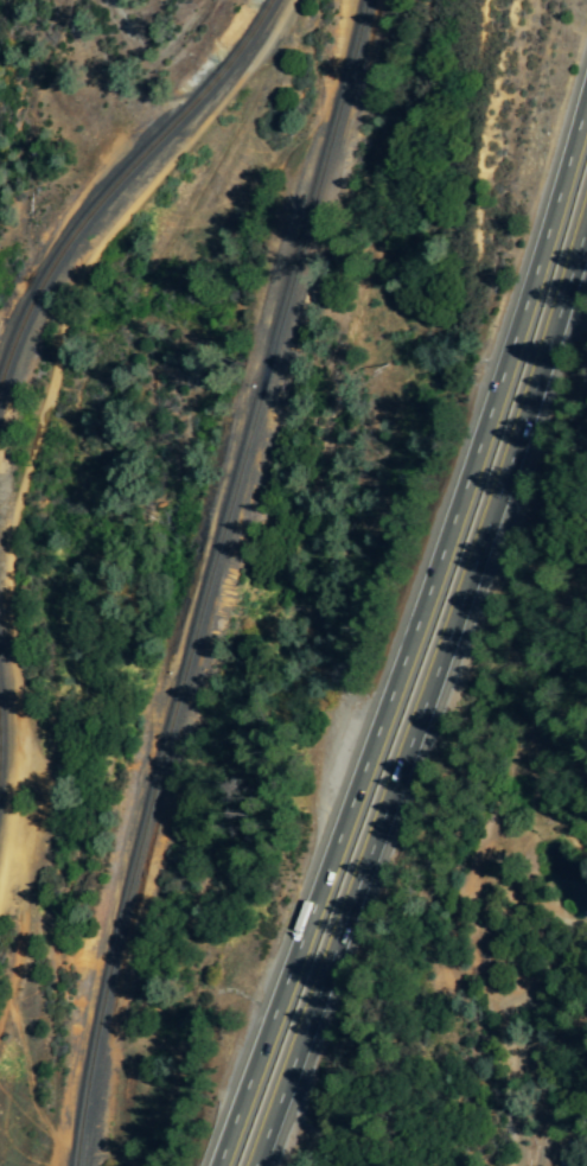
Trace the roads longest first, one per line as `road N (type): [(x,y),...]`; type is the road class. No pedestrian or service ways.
road 1 (motorway): [(586,91),(508,383),(321,942),(225,1165)]
road 2 (motorway): [(269,1165),(537,420),(586,242)]

